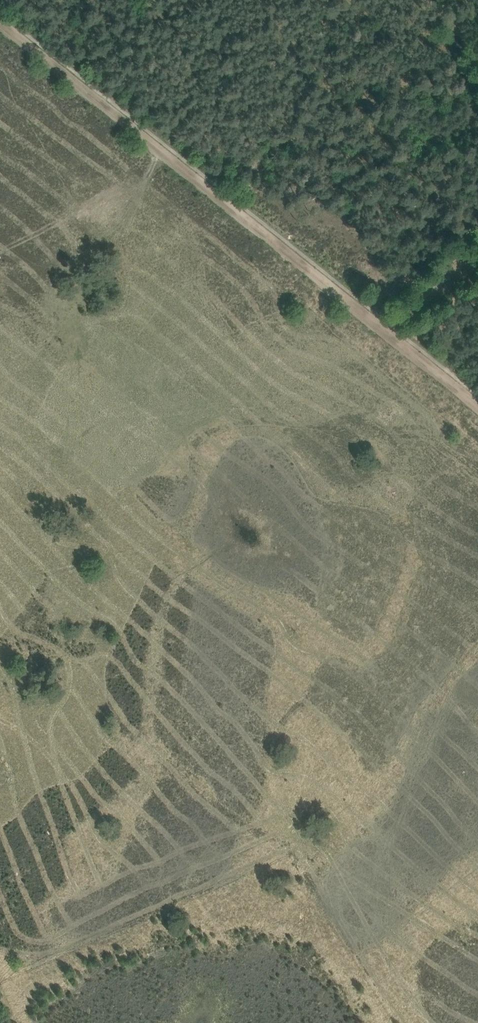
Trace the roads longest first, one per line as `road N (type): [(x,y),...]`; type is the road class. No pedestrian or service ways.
road 1 (track): [(0,23),(384,328)]
road 2 (track): [(384,328),(477,404)]

